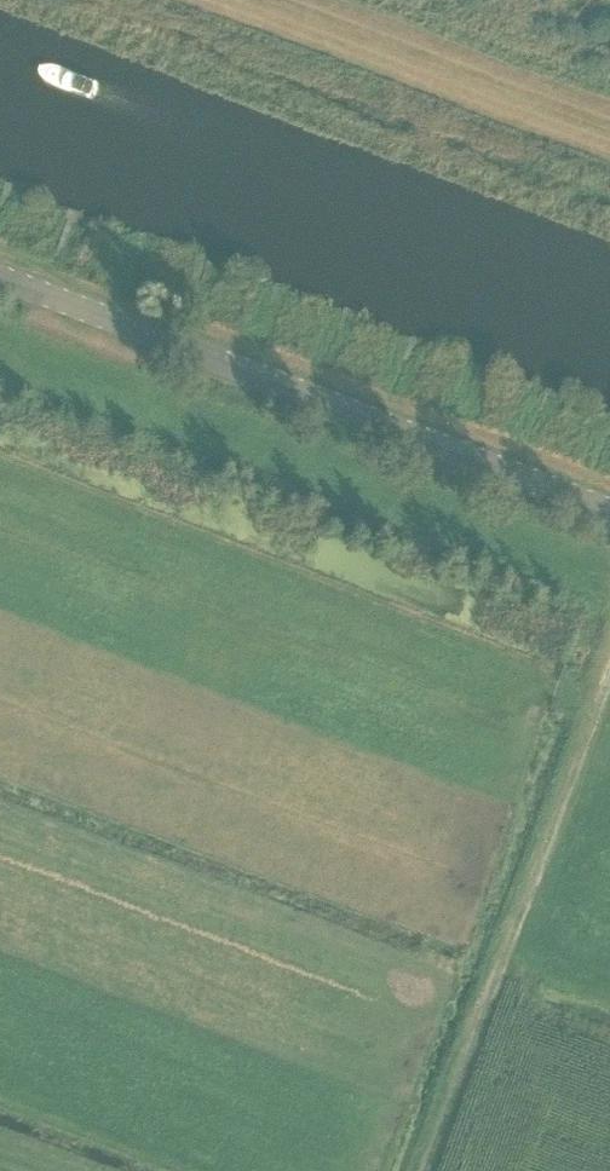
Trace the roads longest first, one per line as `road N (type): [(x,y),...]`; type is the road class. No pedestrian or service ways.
road 1 (tertiary): [(609,510),(0,278)]

